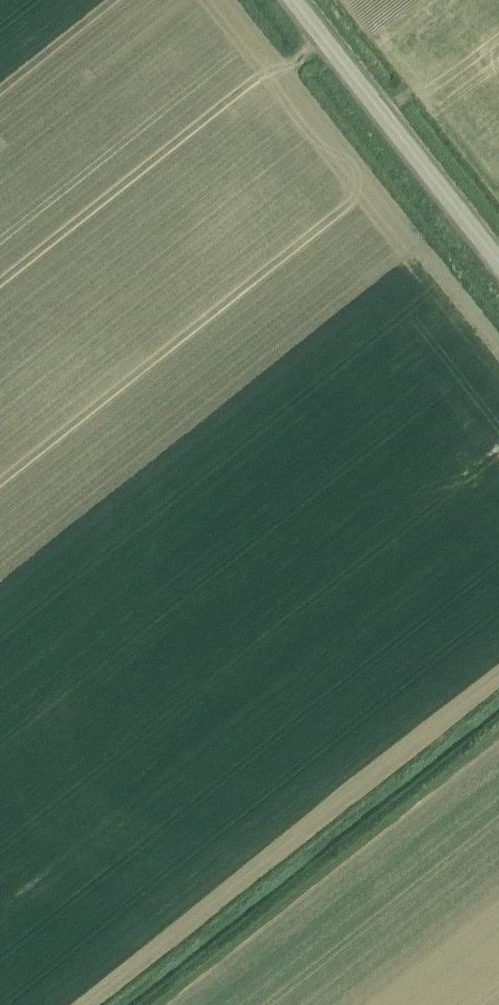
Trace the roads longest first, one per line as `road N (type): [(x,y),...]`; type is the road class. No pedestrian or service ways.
road 1 (tertiary): [(498,276),(281,0)]

